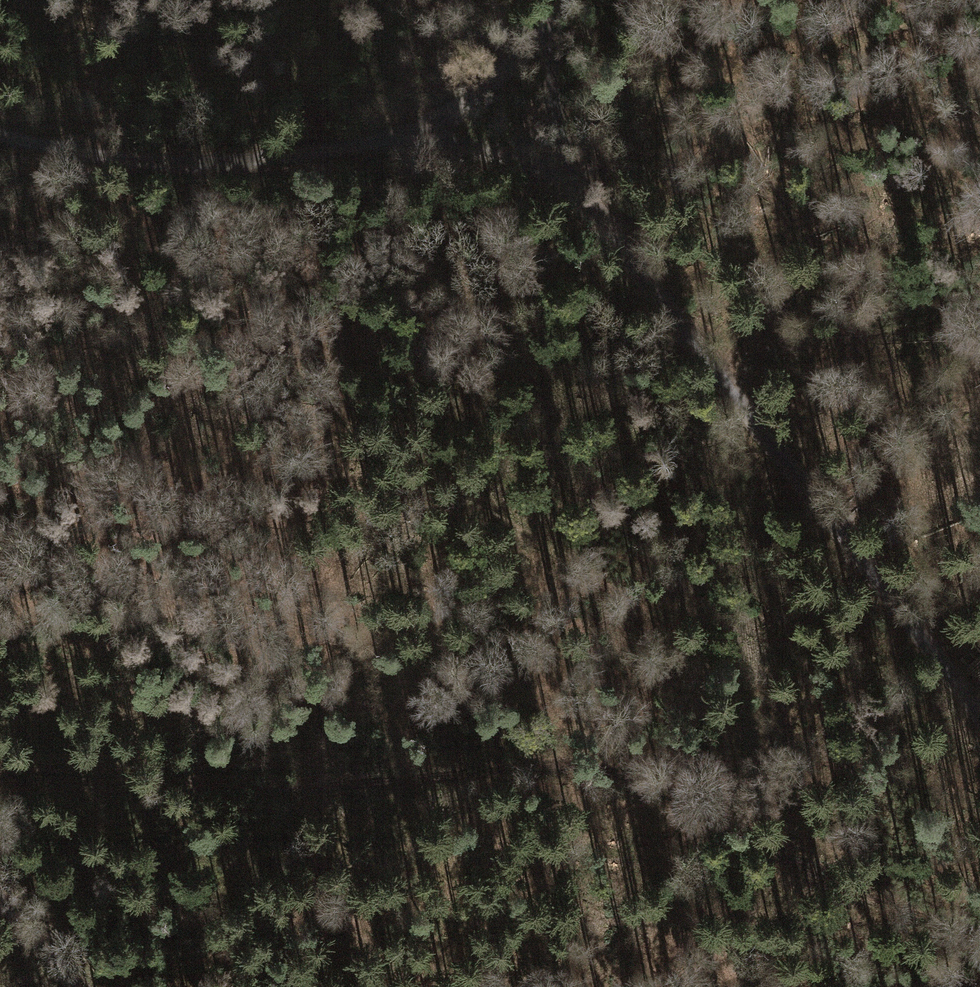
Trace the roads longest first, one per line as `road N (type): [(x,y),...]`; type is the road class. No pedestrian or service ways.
road 1 (track): [(979,933),(869,898),(619,773),(543,764),(290,790),(0,781)]
road 2 (track): [(585,200),(979,714)]
road 3 (track): [(0,133),(163,160),(269,156),(404,135)]
road 4 (track): [(404,135),(493,84),(553,26),(567,0)]
road 5 (track): [(404,135),(550,173),(585,200)]
road 6 (track): [(553,26),(554,121),(585,200)]

